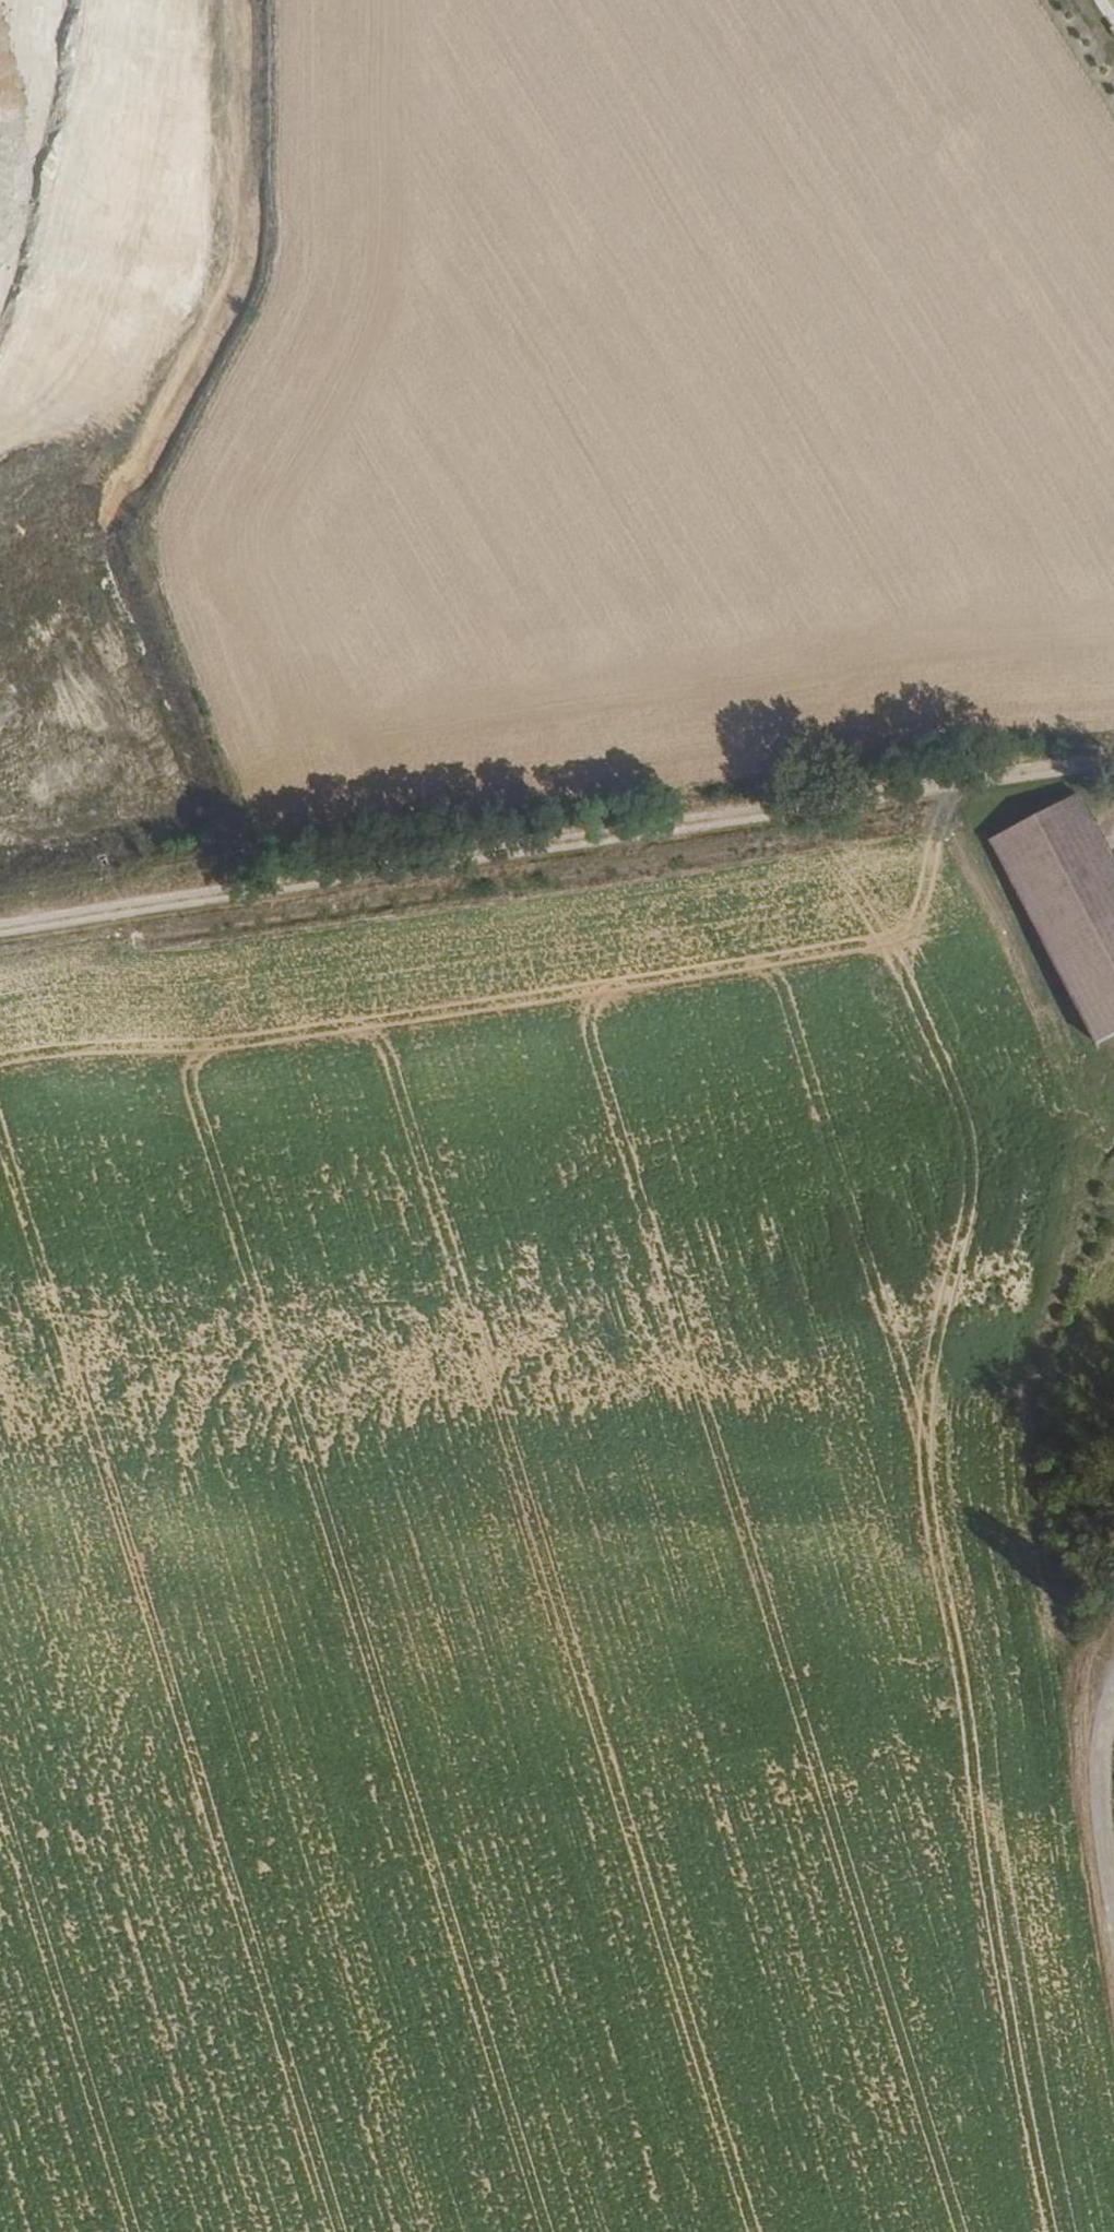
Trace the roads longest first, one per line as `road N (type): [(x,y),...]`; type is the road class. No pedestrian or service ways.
road 1 (track): [(0,939),(1113,765)]
road 2 (track): [(1113,1725),(1104,1762),(1113,1859)]

